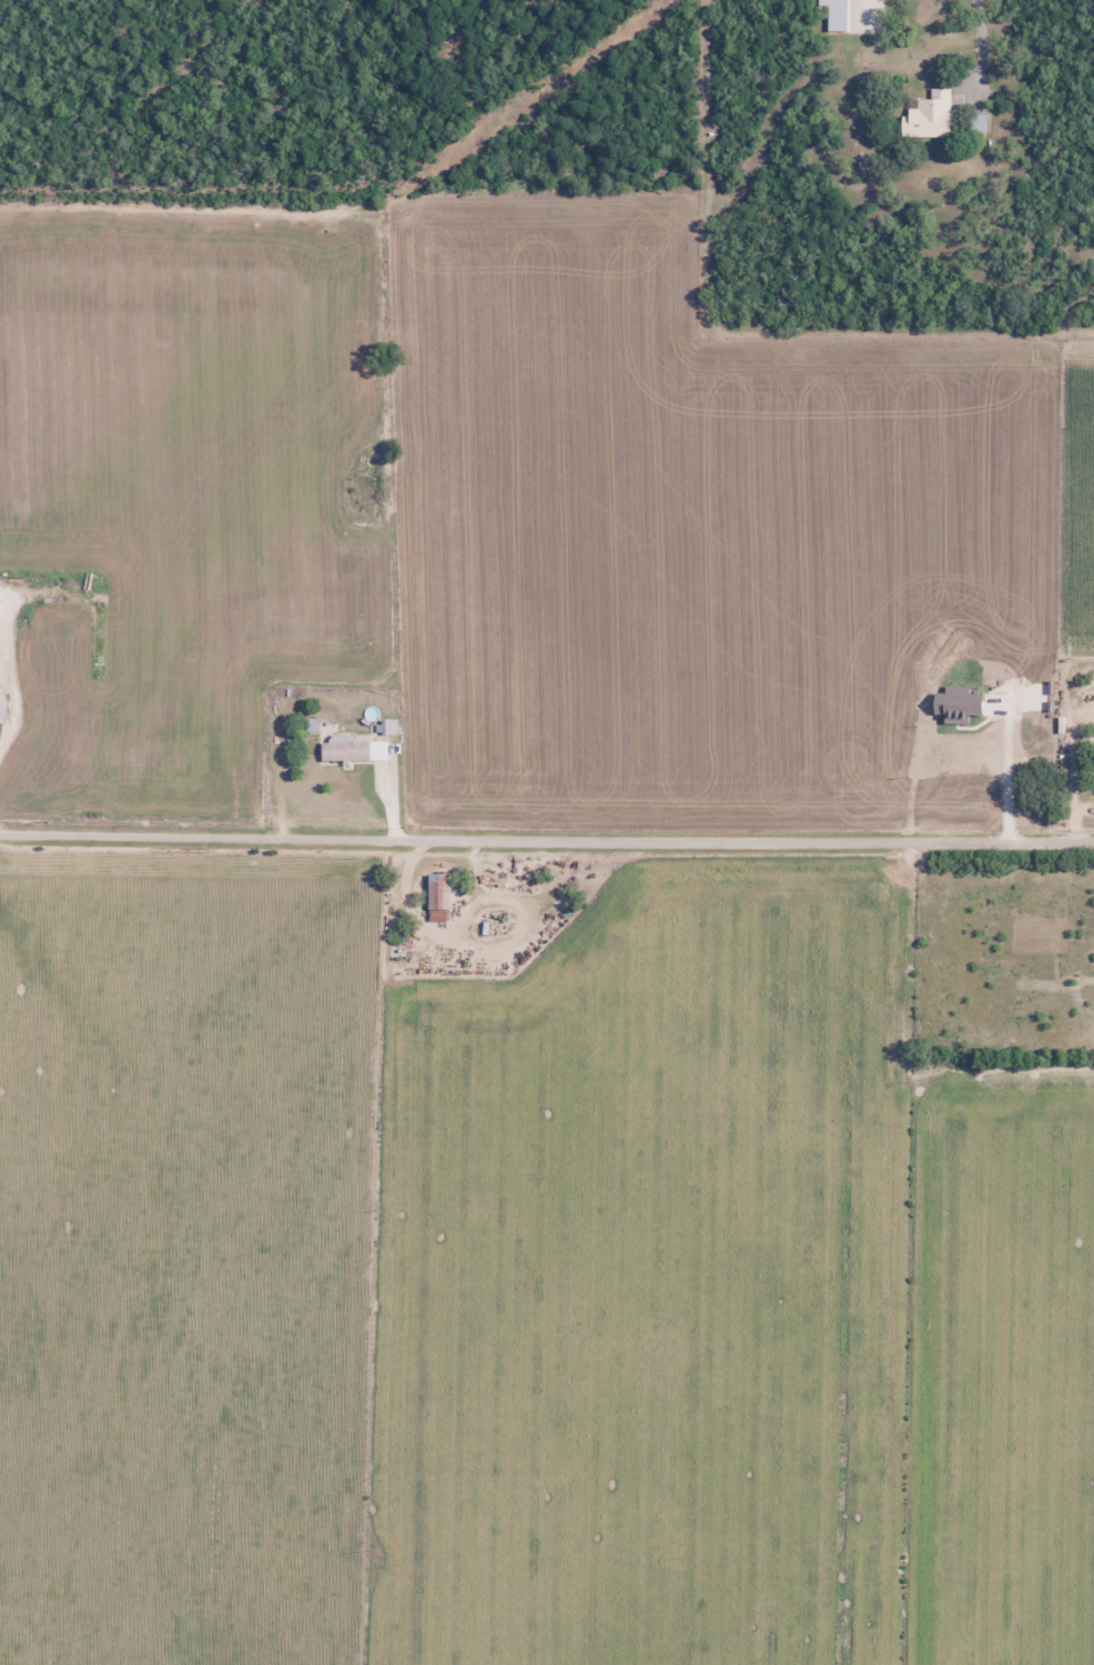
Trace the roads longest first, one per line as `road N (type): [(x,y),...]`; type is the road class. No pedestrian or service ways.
road 1 (residential): [(1093,842),(0,837)]

